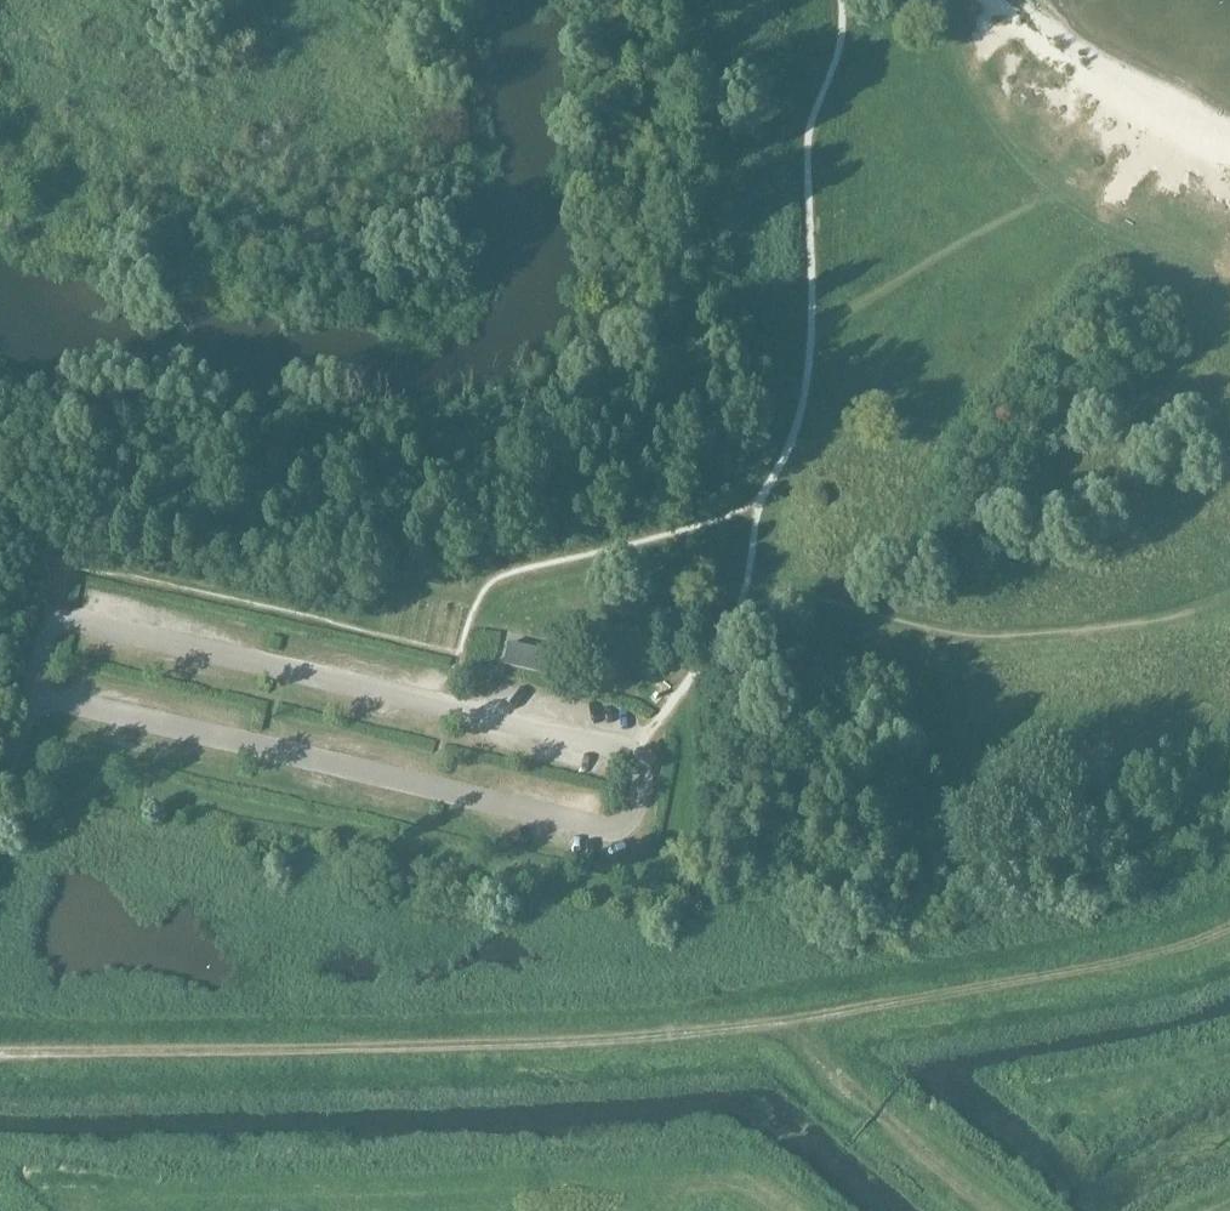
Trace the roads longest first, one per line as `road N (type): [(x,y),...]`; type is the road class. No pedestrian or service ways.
road 1 (track): [(1229,928),(1182,948),(762,1025),(630,1040),(0,1051)]

